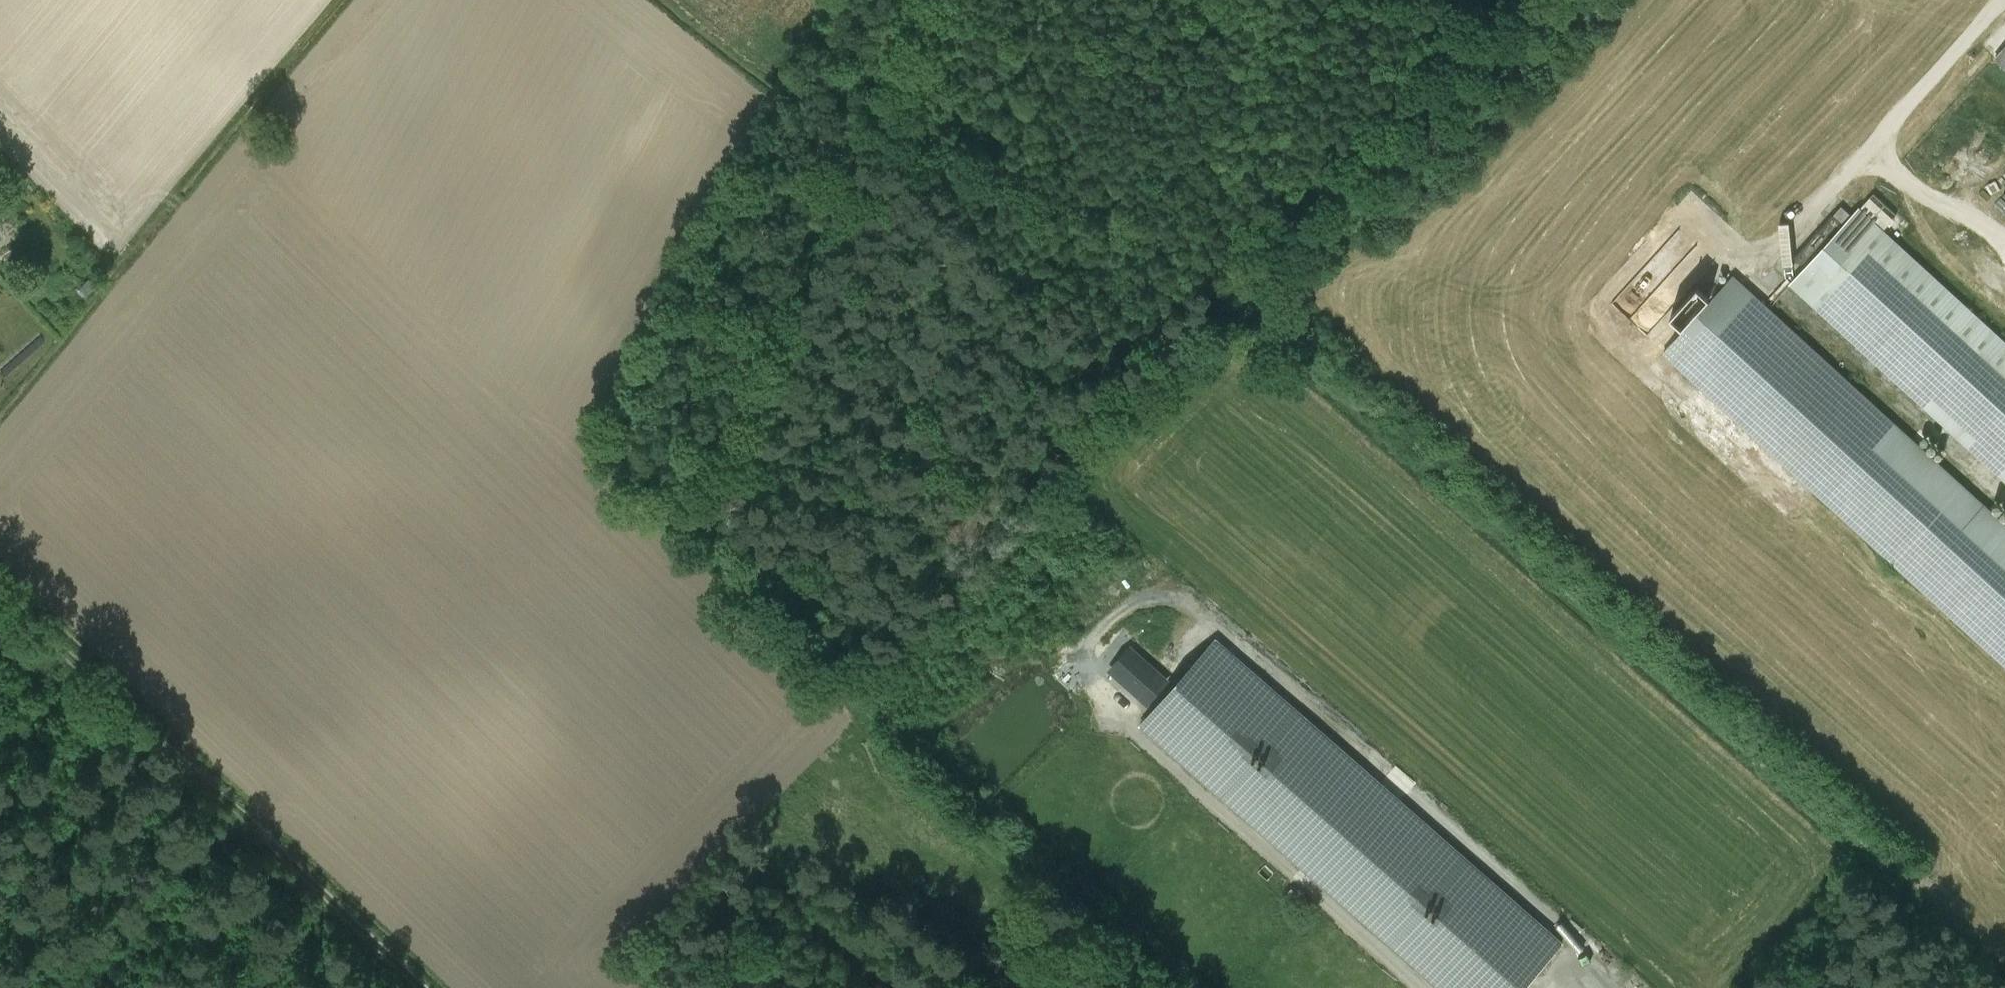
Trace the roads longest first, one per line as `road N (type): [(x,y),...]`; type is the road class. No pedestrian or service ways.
road 1 (track): [(0,579),(426,987)]

